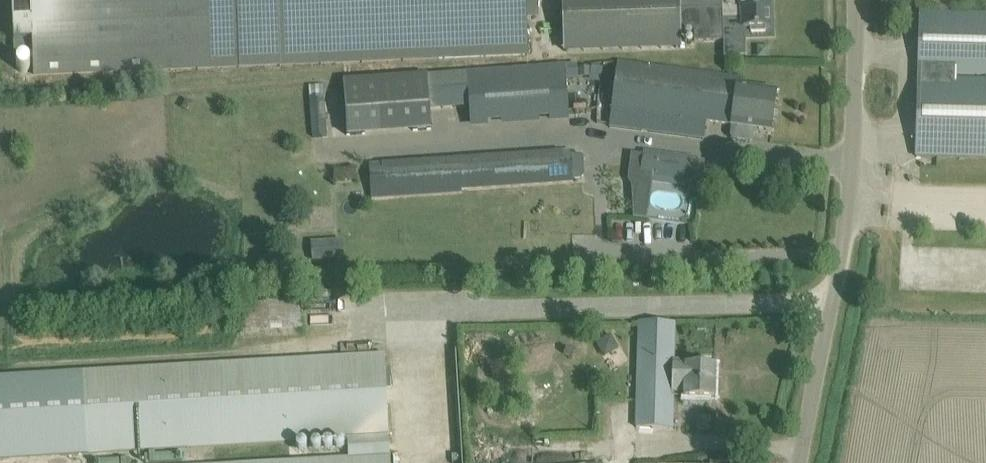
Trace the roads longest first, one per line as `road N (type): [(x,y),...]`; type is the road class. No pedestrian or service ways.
road 1 (unclassified): [(870,0),(865,156),(809,462)]

